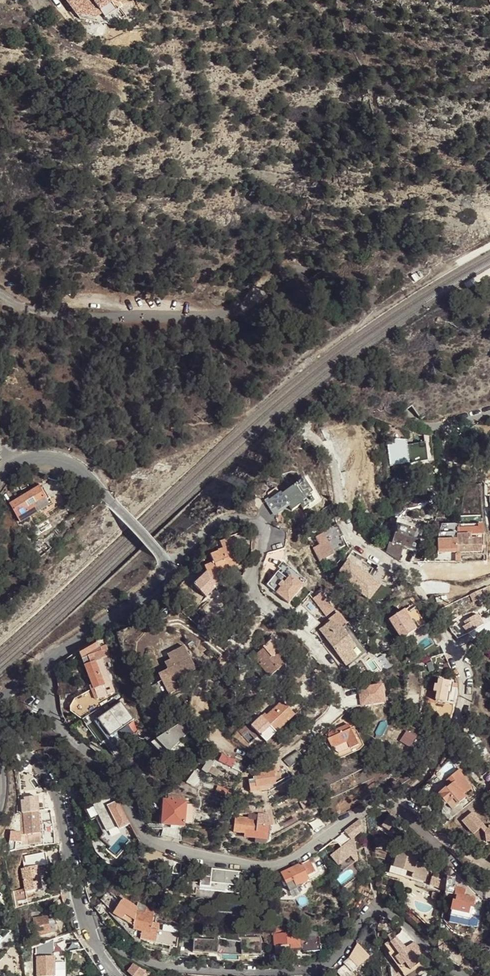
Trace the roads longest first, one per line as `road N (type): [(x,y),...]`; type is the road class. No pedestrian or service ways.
road 1 (residential): [(392,798),(271,867),(156,843),(52,711),(45,663)]
road 2 (residential): [(90,933),(165,966),(272,972),(325,965),(380,908),(450,967),(473,975)]
road 3 (unclassified): [(313,277),(281,269),(228,315),(72,318),(0,295)]
road 4 (residential): [(403,573),(435,607),(467,679),(449,739),(421,778),(392,798)]
road 5 (residential): [(489,415),(445,427),(420,421),(313,277)]
road 6 (tertiary): [(0,723),(56,795),(90,933)]
road 7 (residential): [(268,606),(254,585),(258,522),(225,518),(166,565)]
road 8 (residential): [(289,750),(328,720),(337,692),(327,661),(268,606)]
road 9 (residential): [(268,606),(205,693),(209,719),(236,755)]
road 10 (residential): [(309,434),(328,455),(350,534),(403,573)]
road 11 (tertiary): [(45,663),(148,590),(166,565)]
road 12 (residential): [(479,886),(392,798)]

